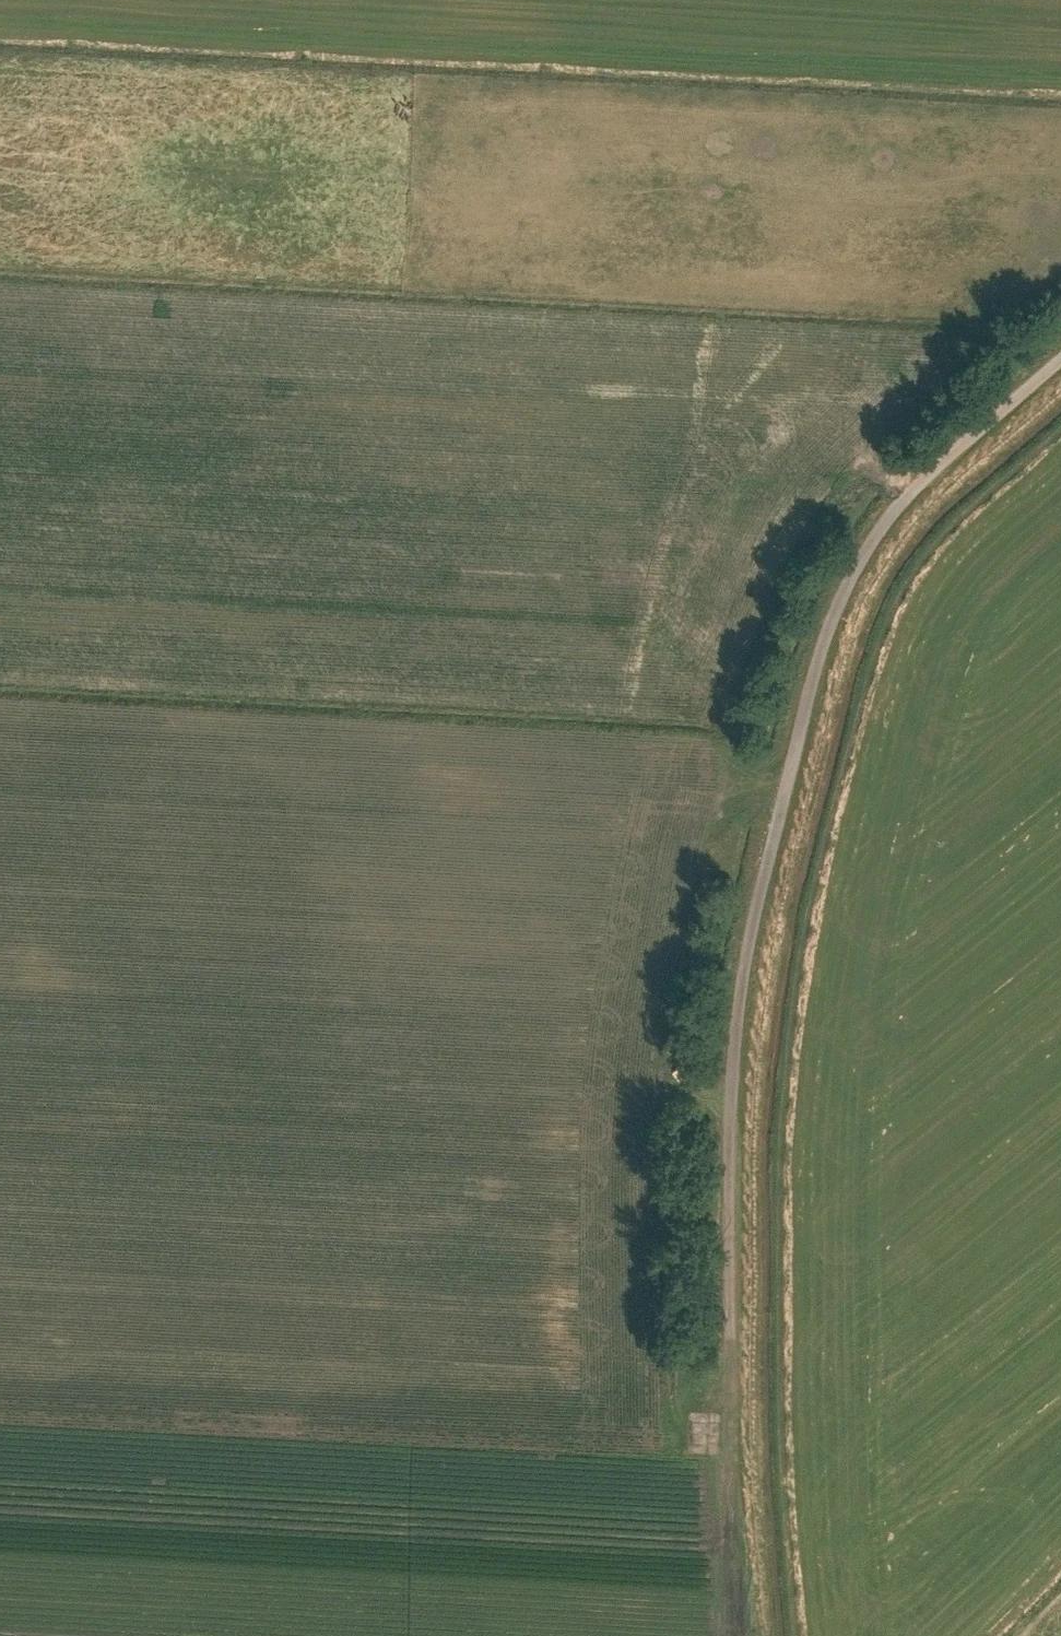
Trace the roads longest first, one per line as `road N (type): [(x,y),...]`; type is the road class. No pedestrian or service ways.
road 1 (unclassified): [(1060,360),(915,486),(881,525),(830,622),(745,959),(728,1132),(729,1338)]

